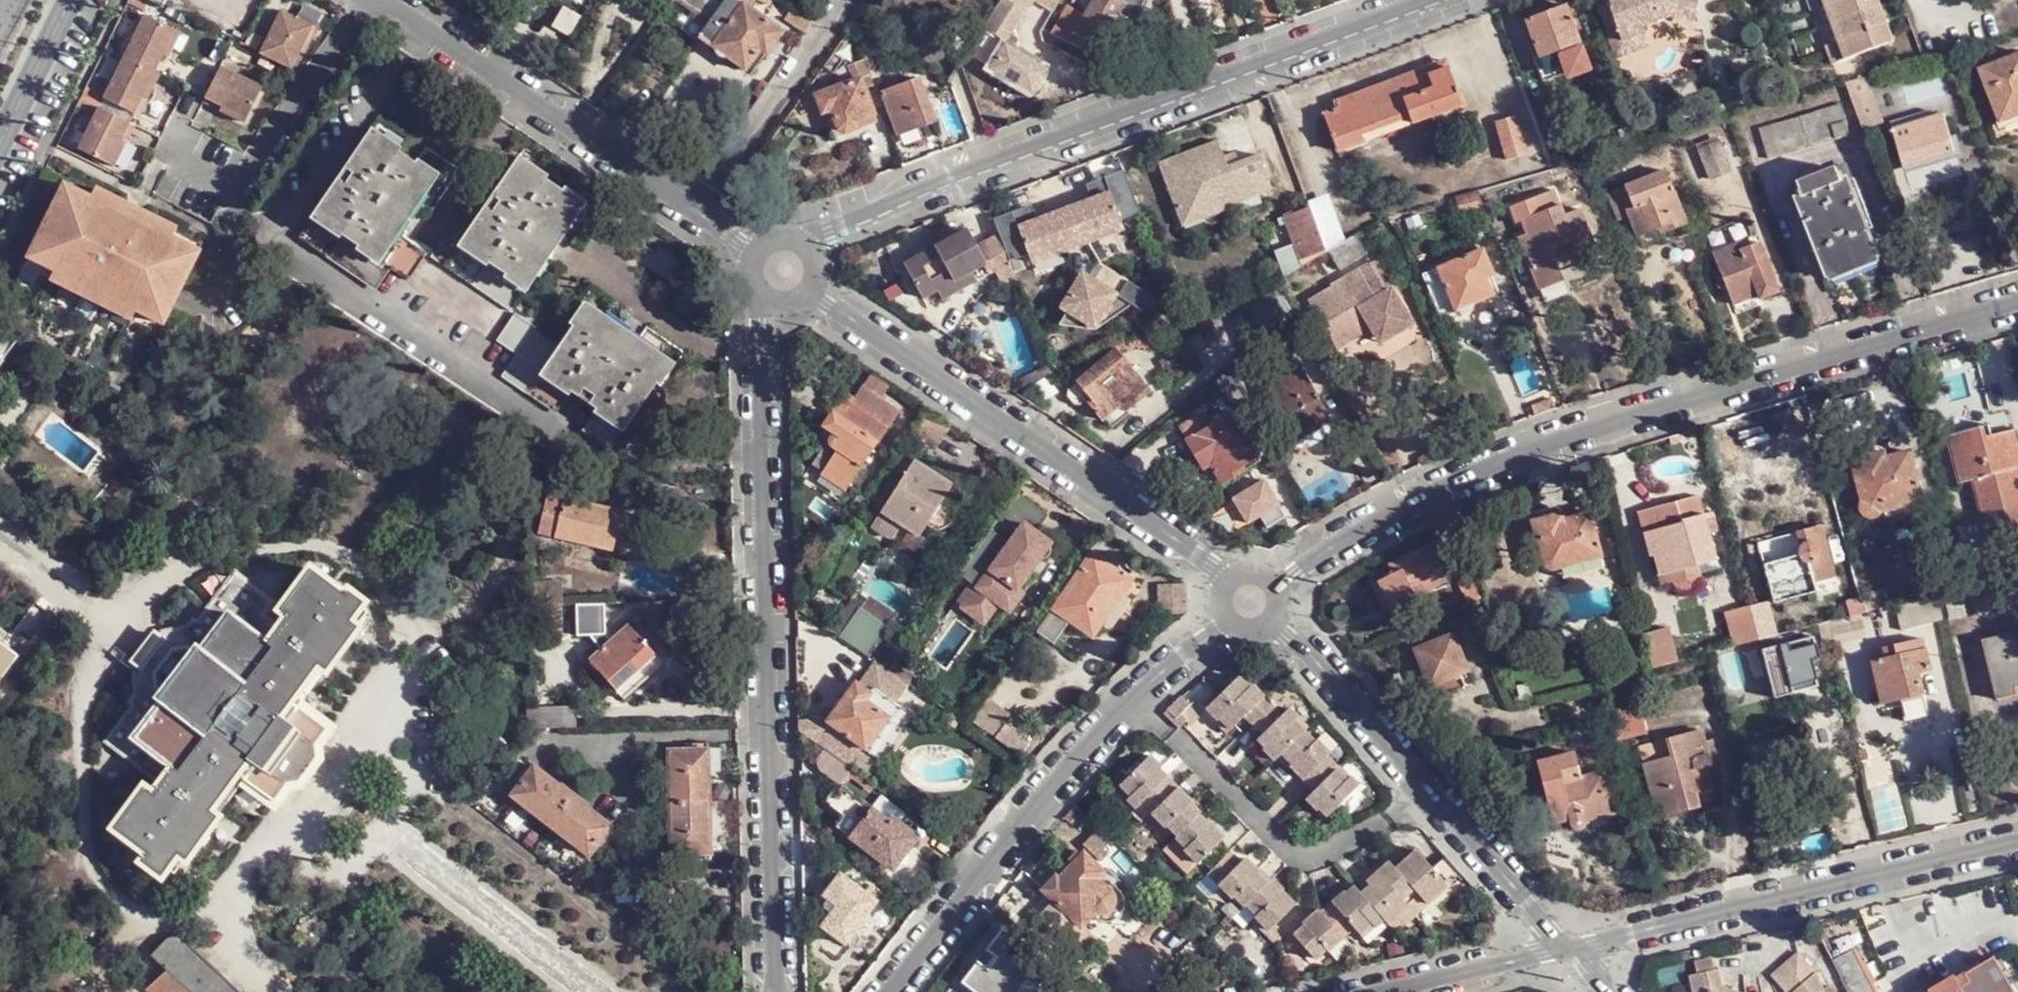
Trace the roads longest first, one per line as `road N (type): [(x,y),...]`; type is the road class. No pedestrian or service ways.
road 1 (residential): [(1261,600),(1302,565),(1469,474),(1560,439),(2017,305)]
road 2 (residential): [(783,272),(759,315),(758,334),(774,991)]
road 3 (residential): [(1418,0),(984,163),(802,244),(783,272)]
road 4 (residential): [(783,272),(1261,600)]
road 5 (residential): [(109,627),(80,701),(85,848),(103,887),(140,913),(211,904),(321,783)]
road 6 (residential): [(321,783),(410,644),(404,621),(362,571),(314,542),(251,541),(195,557),(153,582),(109,627)]
road 7 (residential): [(891,991),(1118,713),(1261,600)]
road 8 (residential): [(2017,837),(1563,945)]
road 9 (residential): [(1261,600),(1563,945)]
road 10 (residential): [(382,0),(700,215)]
road 11 (residential): [(321,783),(589,991)]
road 12 (residential): [(841,0),(700,215)]
road 13 (residential): [(1563,945),(1370,991)]
road 14 (secondary): [(70,0),(0,141)]
road 15 (residential): [(0,544),(109,627)]

